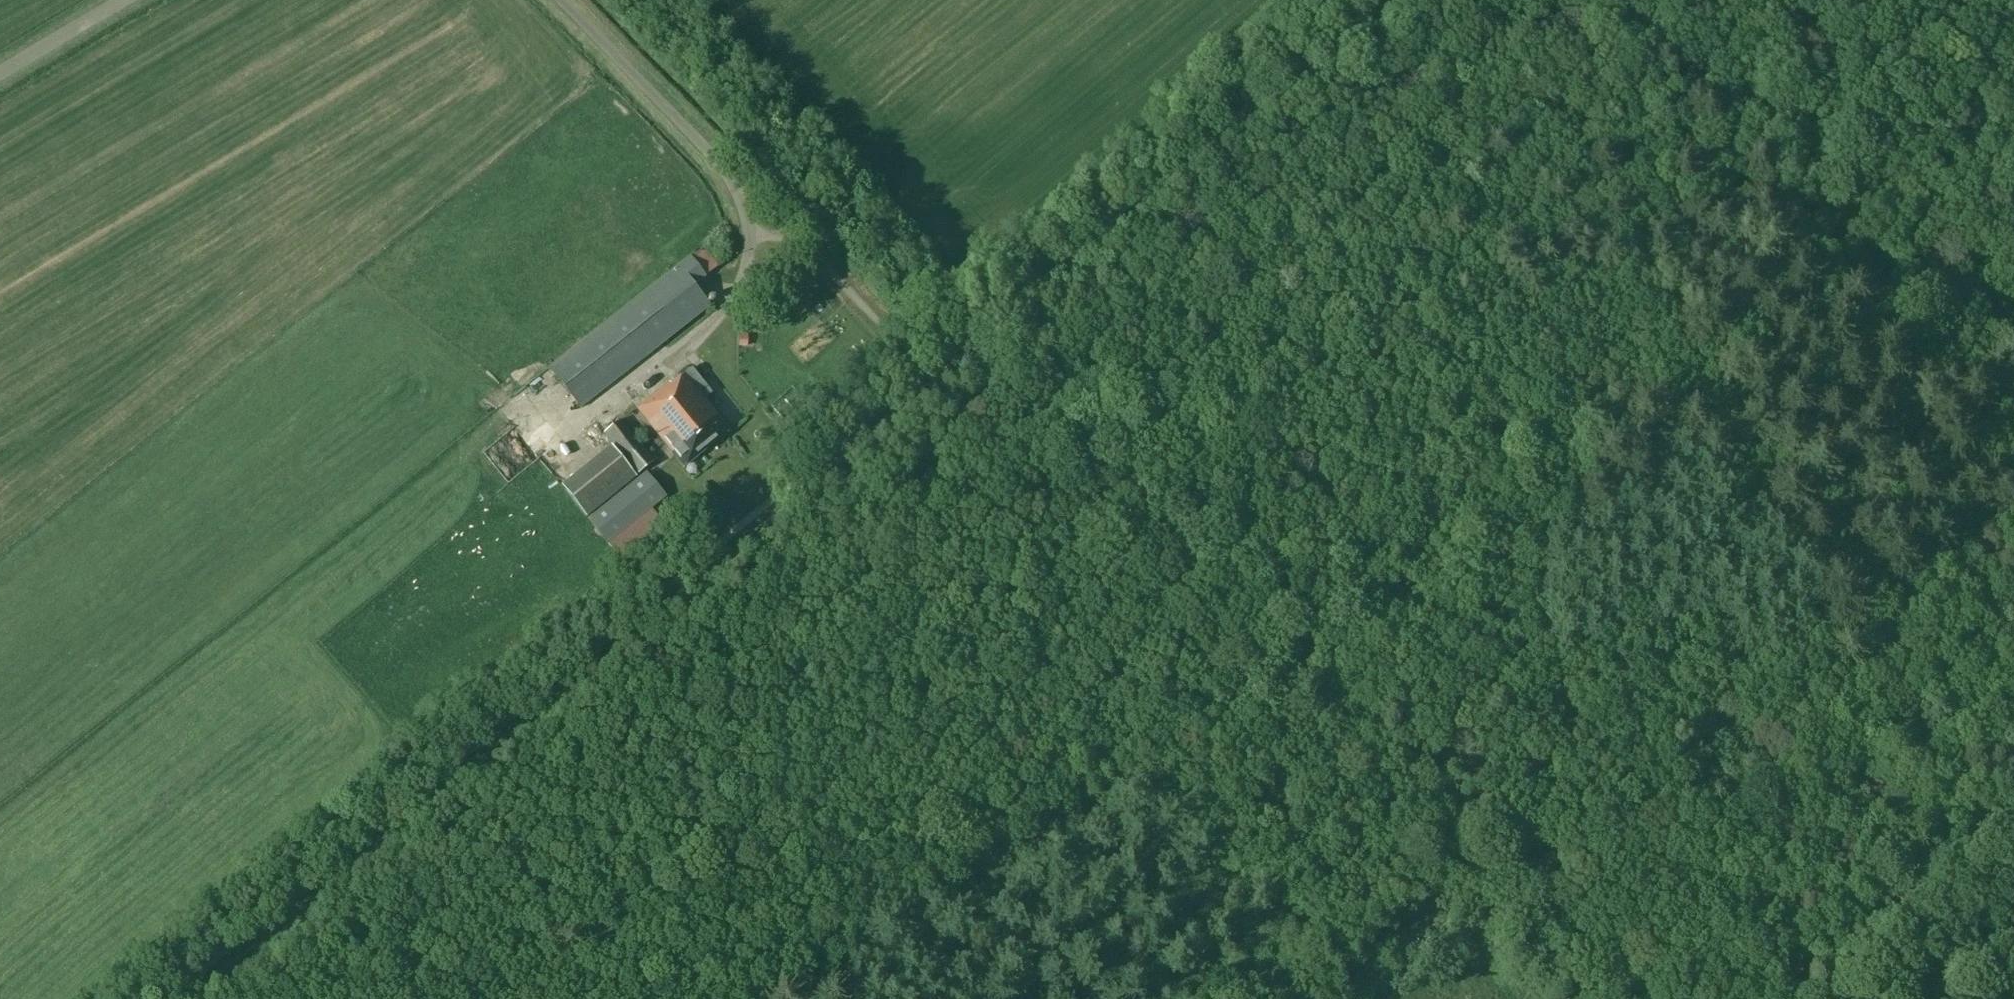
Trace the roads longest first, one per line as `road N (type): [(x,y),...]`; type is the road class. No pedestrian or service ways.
road 1 (track): [(1388,0),(179,998)]
road 2 (unclassified): [(748,237),(713,158),(559,0)]

